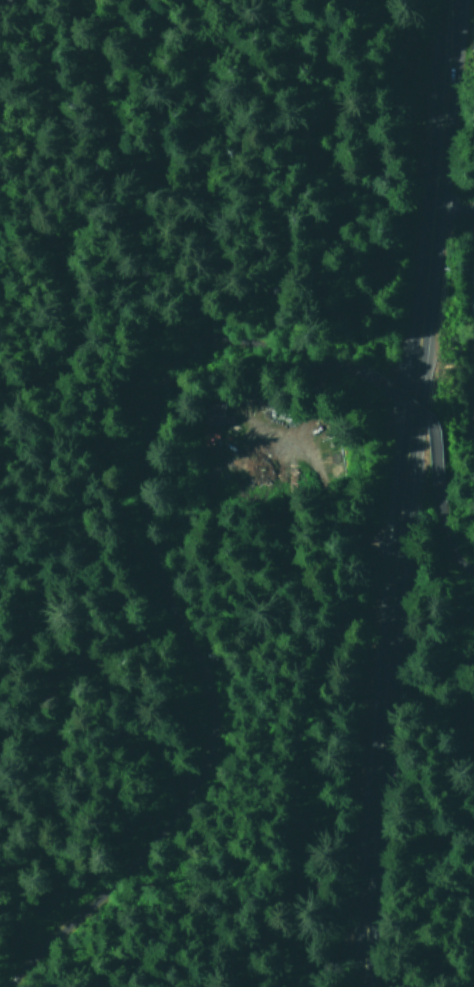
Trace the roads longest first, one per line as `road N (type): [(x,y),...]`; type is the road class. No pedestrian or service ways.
road 1 (trunk): [(366,986),(391,593),(447,0)]

